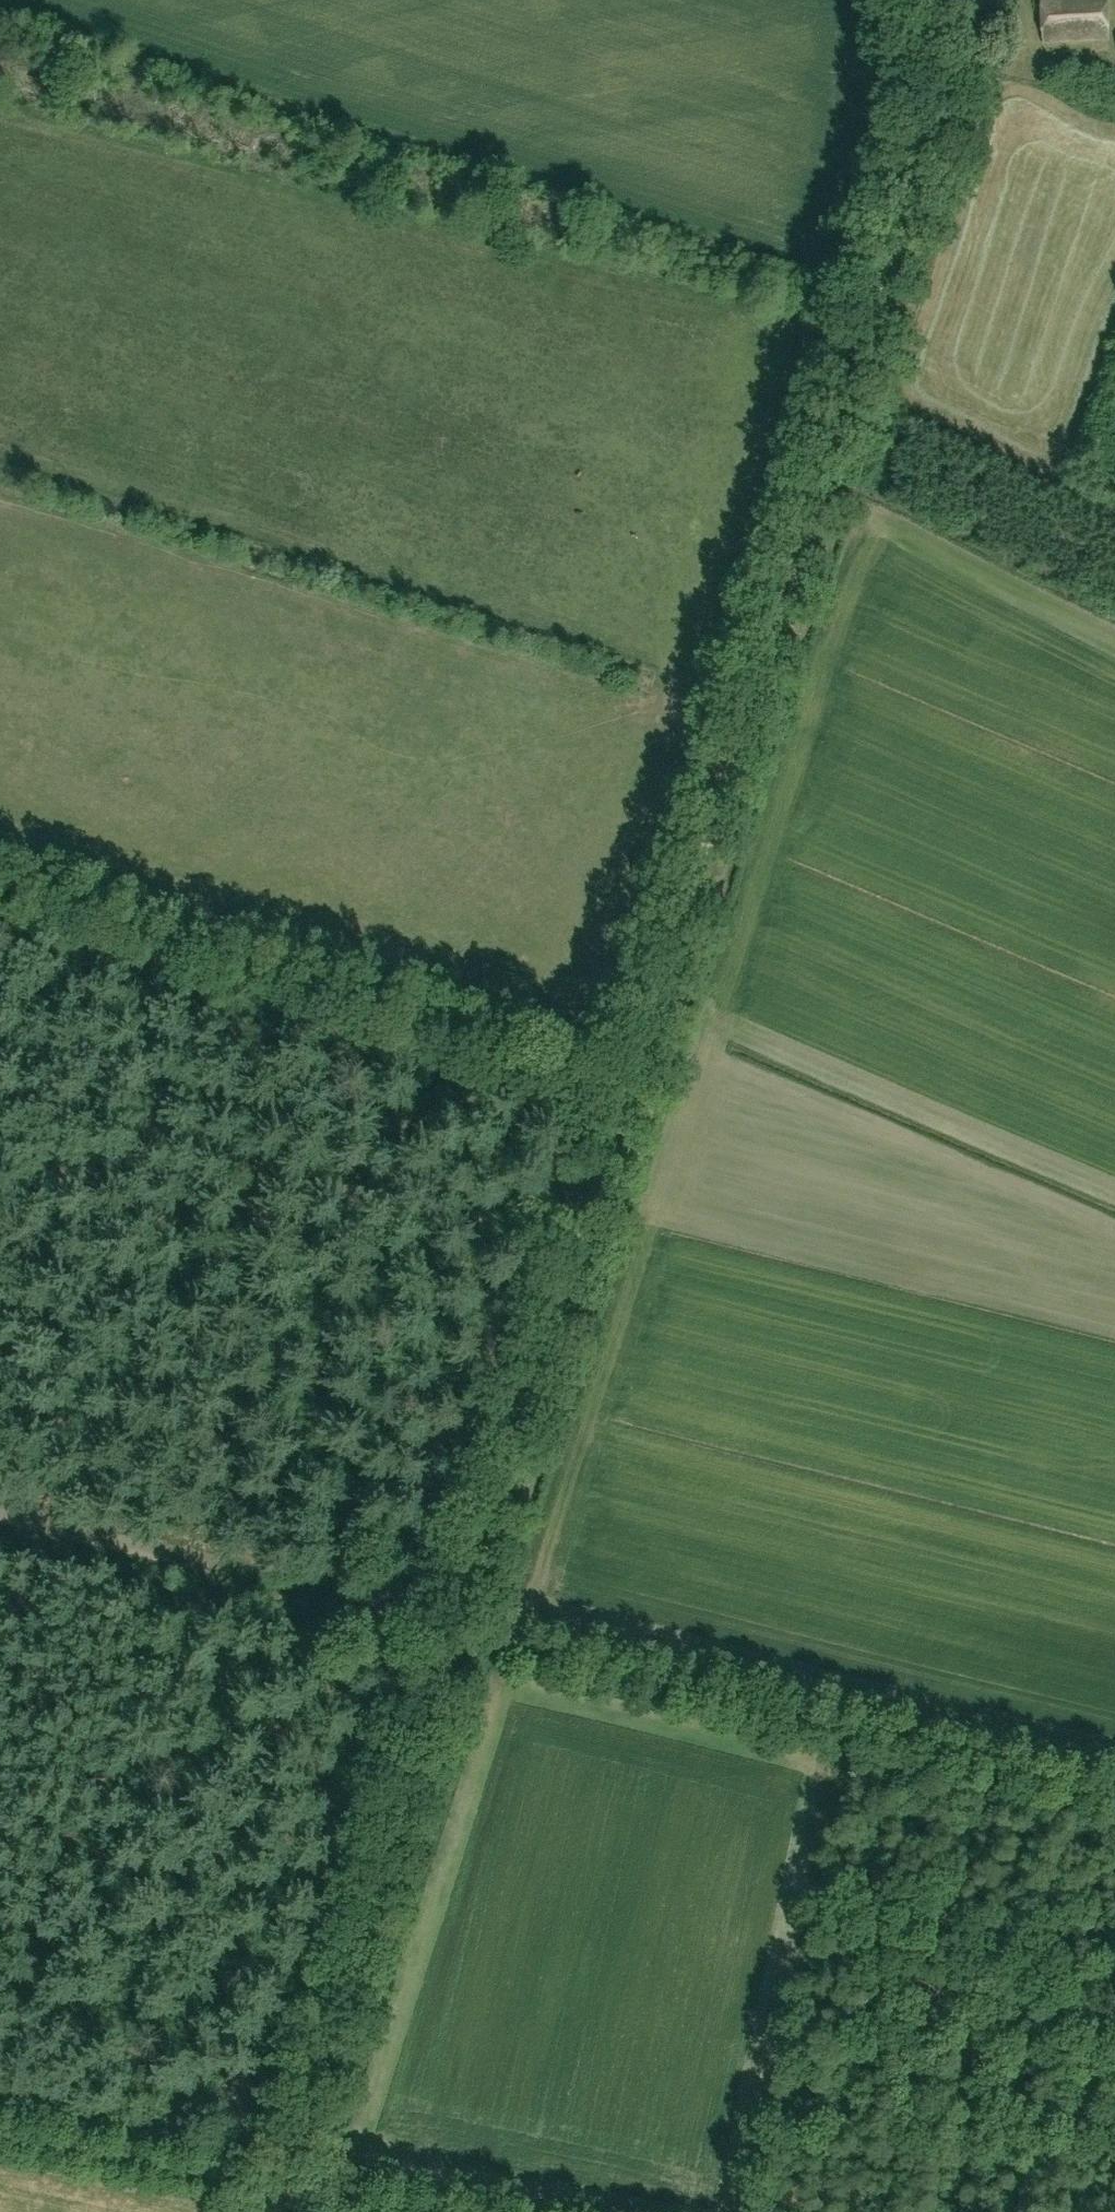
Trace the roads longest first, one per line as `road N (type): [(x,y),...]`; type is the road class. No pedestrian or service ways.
road 1 (track): [(301,2128),(511,1513),(925,158),(935,93),(926,0)]
road 2 (track): [(282,2184),(0,2130)]
road 3 (track): [(419,2211),(282,2184)]

